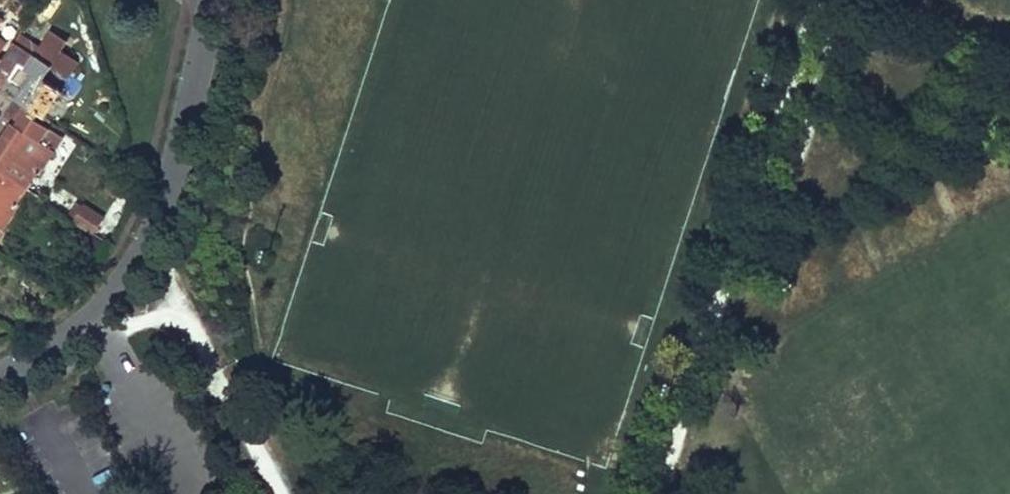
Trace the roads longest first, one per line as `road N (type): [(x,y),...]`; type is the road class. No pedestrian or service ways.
road 1 (residential): [(211,0),(176,171),(149,248),(81,331),(0,371)]

